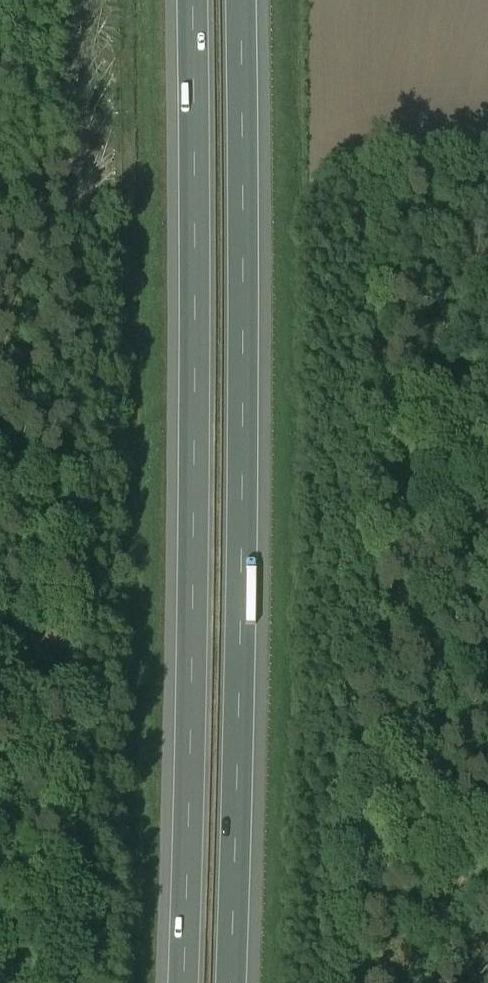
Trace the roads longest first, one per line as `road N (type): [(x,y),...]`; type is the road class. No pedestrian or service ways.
road 1 (motorway): [(193,0),(195,420),(181,982)]
road 2 (motorway): [(230,982),(244,416),(242,0)]
road 3 (track): [(0,420),(9,462),(112,551),(112,594),(0,688)]

